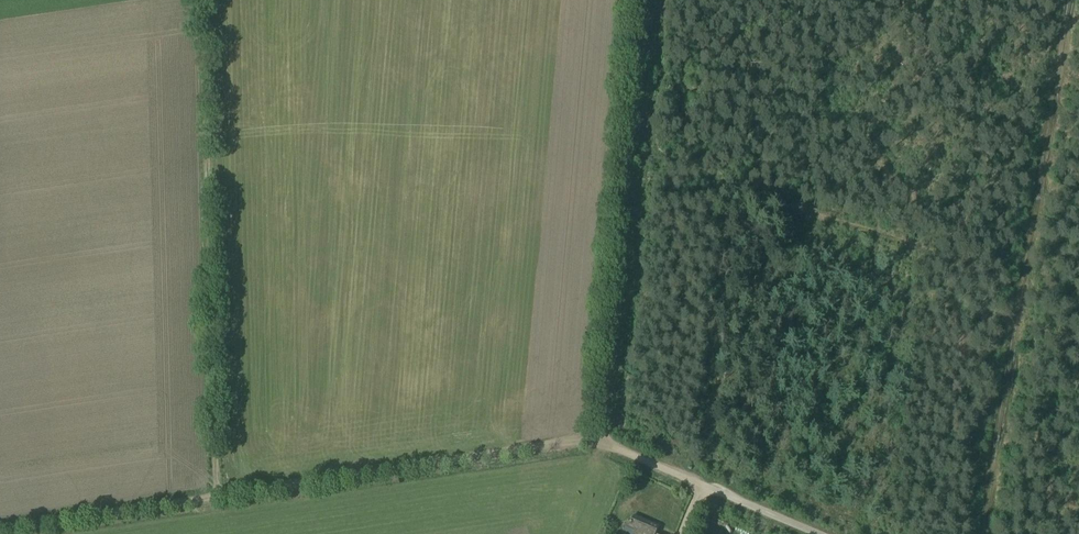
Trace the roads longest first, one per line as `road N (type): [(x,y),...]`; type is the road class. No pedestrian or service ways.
road 1 (track): [(0,531),(602,440),(640,0)]
road 2 (track): [(980,533),(1064,0)]
road 3 (track): [(217,498),(203,0)]
road 4 (track): [(627,149),(1078,308)]
road 5 (unclassified): [(816,533),(615,450)]

